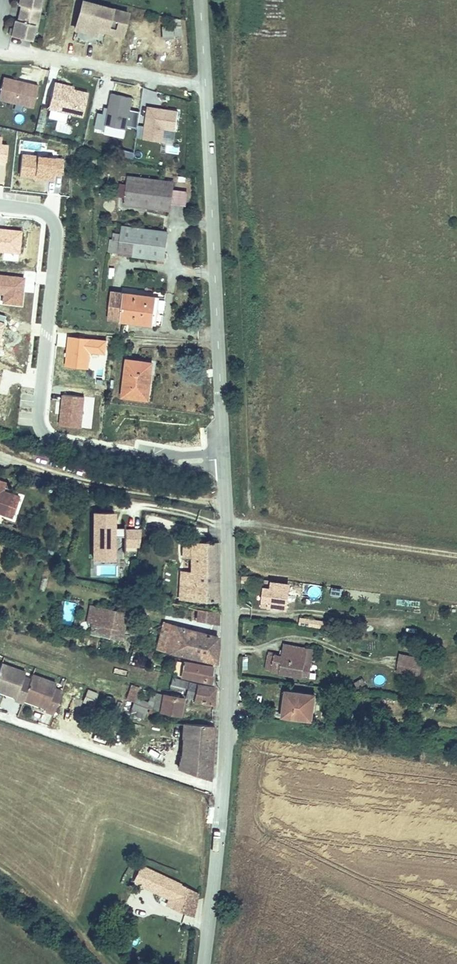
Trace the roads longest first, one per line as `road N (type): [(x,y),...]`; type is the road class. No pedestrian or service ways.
road 1 (tertiary): [(203,963),(230,641),(205,84)]
road 2 (track): [(255,523),(233,0)]
road 3 (track): [(456,552),(227,523)]
road 4 (residential): [(205,84),(14,51),(0,29)]
road 5 (track): [(0,864),(74,916),(119,963)]

